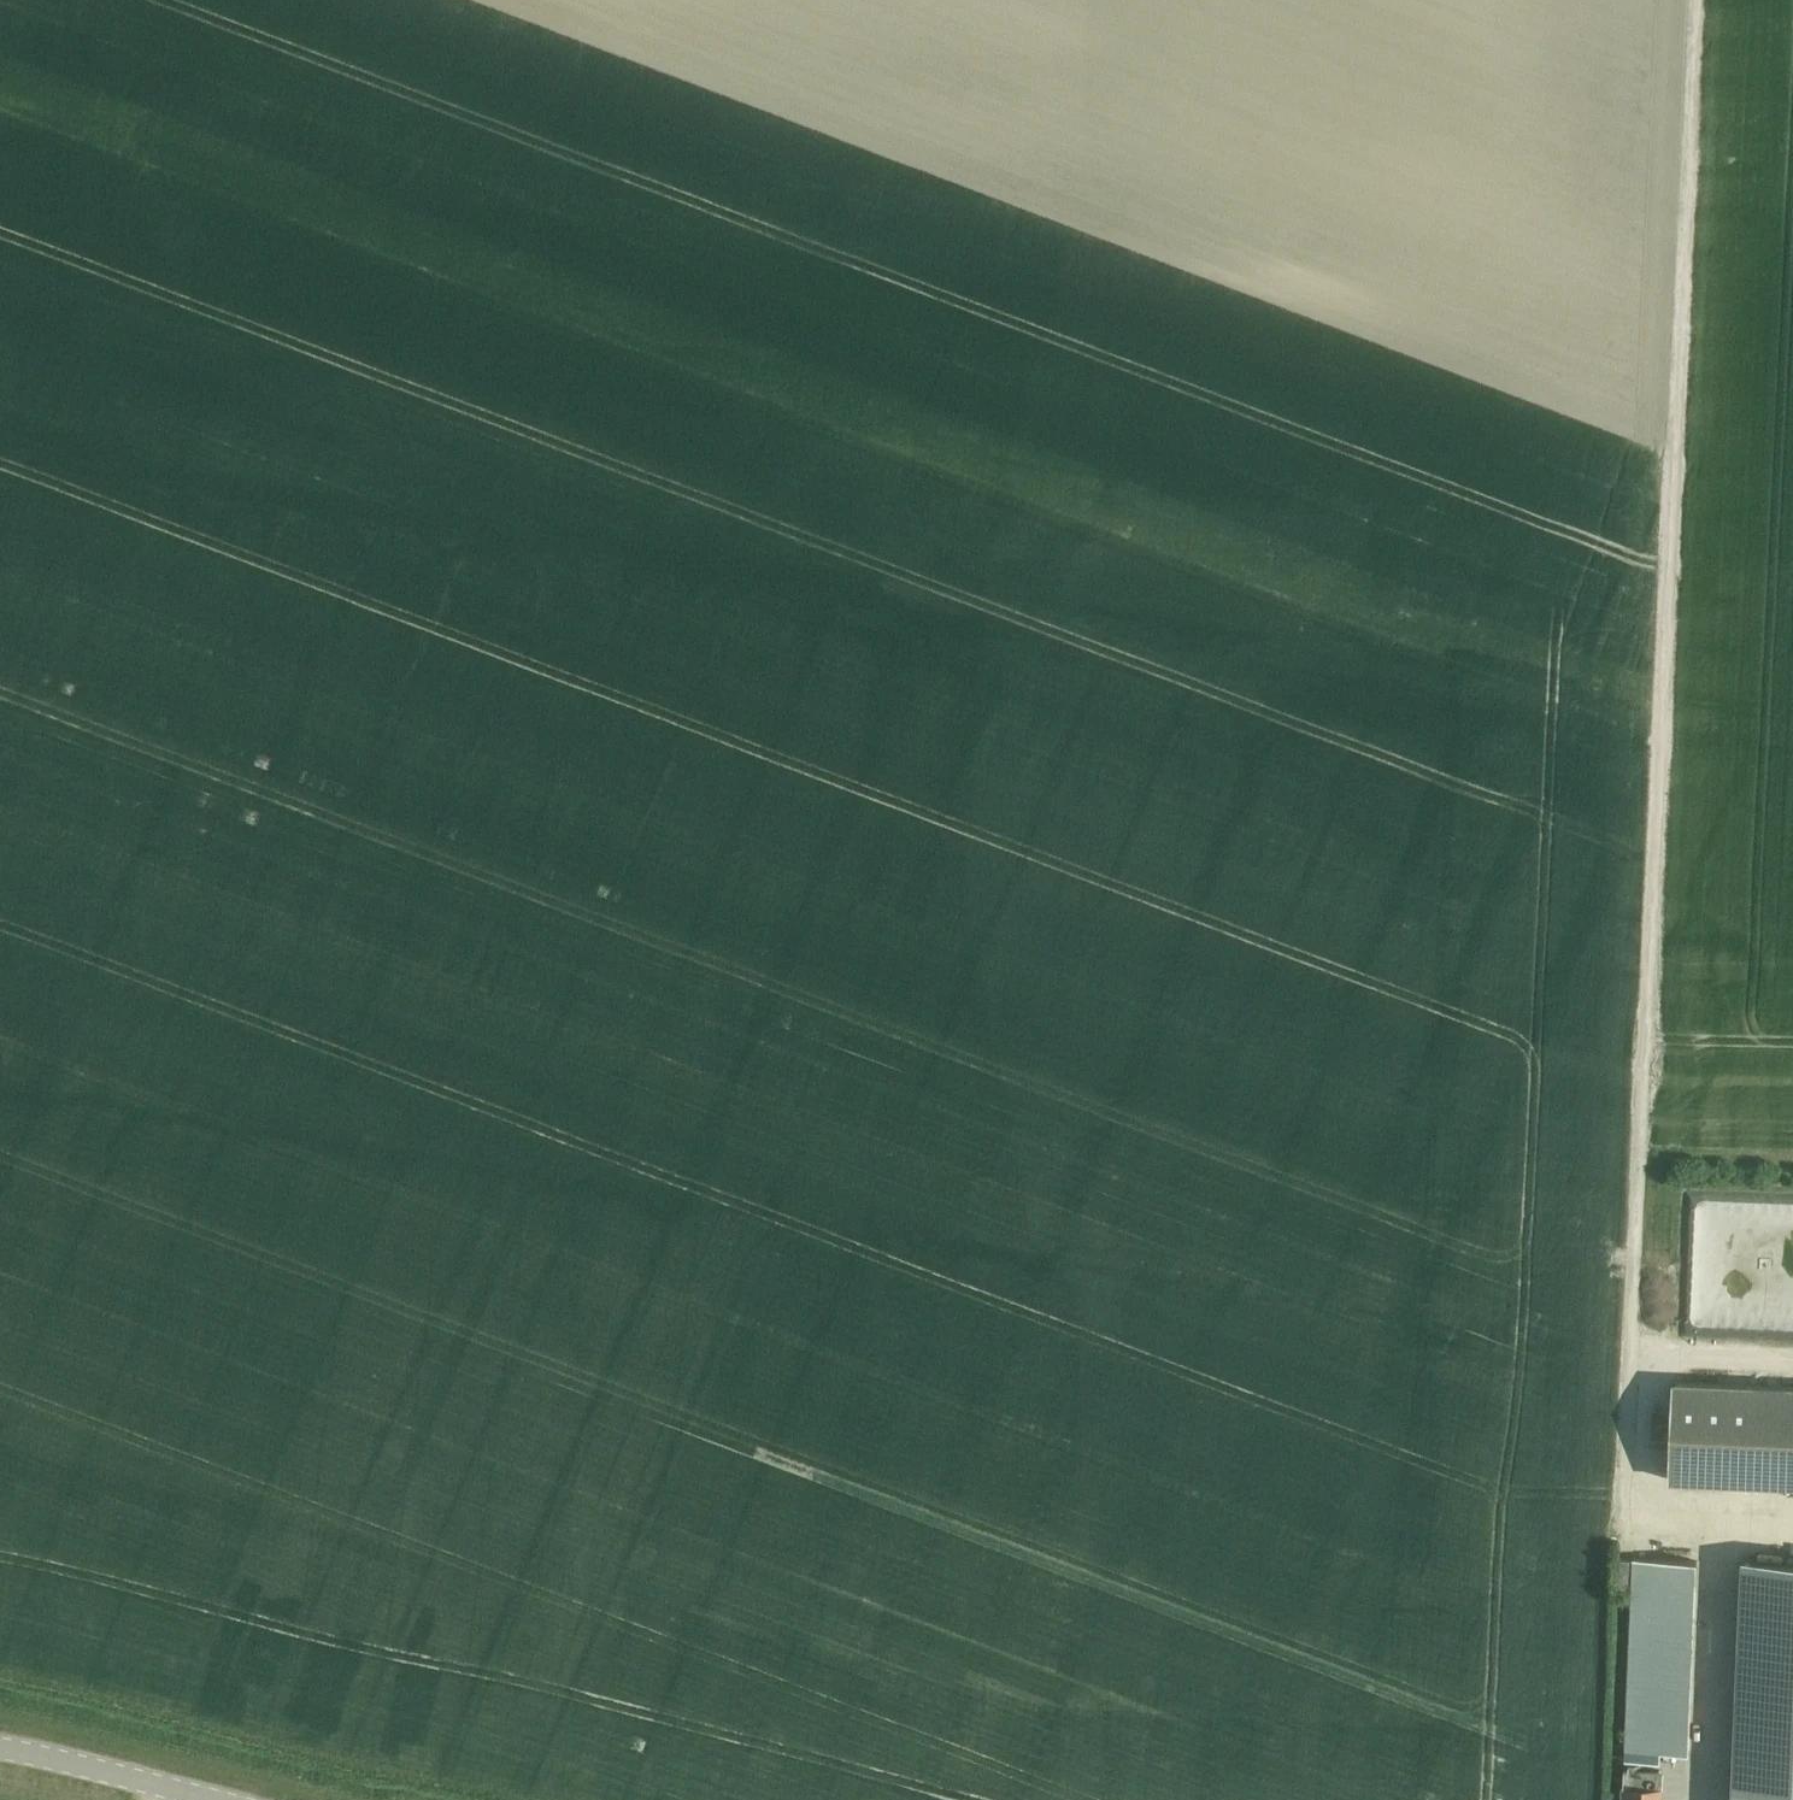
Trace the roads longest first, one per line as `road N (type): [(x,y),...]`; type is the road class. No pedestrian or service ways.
road 1 (track): [(1629,1377),(1695,0)]
road 2 (unclassified): [(240,1799),(0,1744)]

